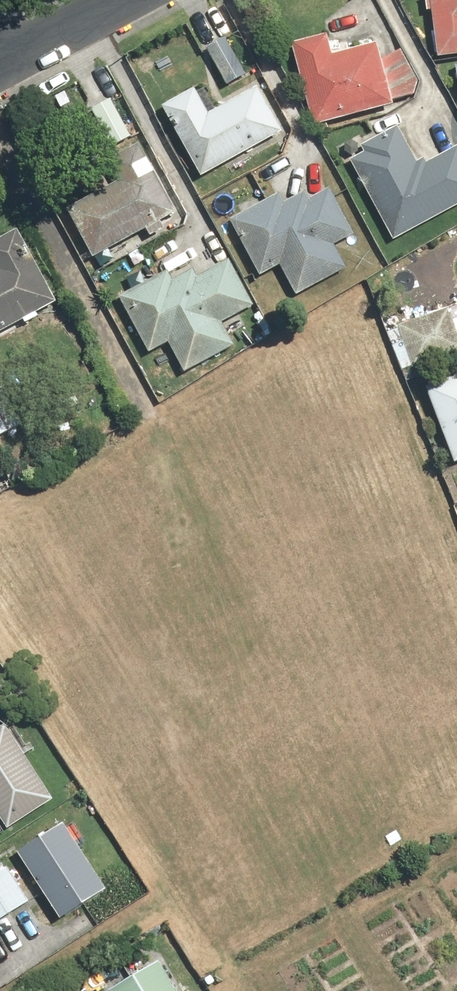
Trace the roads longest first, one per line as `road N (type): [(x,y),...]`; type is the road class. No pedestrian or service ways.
road 1 (residential): [(127,0),(0,69)]

